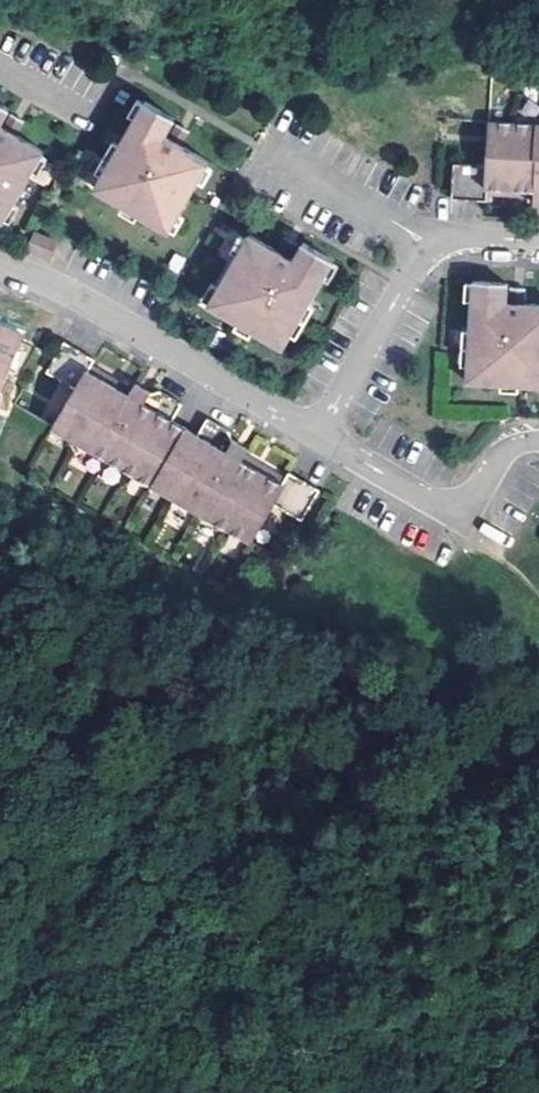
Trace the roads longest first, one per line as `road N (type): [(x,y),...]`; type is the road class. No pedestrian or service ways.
road 1 (residential): [(315,436),(0,267)]
road 2 (residential): [(315,436),(446,503),(476,493),(512,445),(538,438)]
road 3 (residential): [(406,280),(315,436)]
road 4 (residential): [(538,244),(449,239),(423,253),(406,280)]

